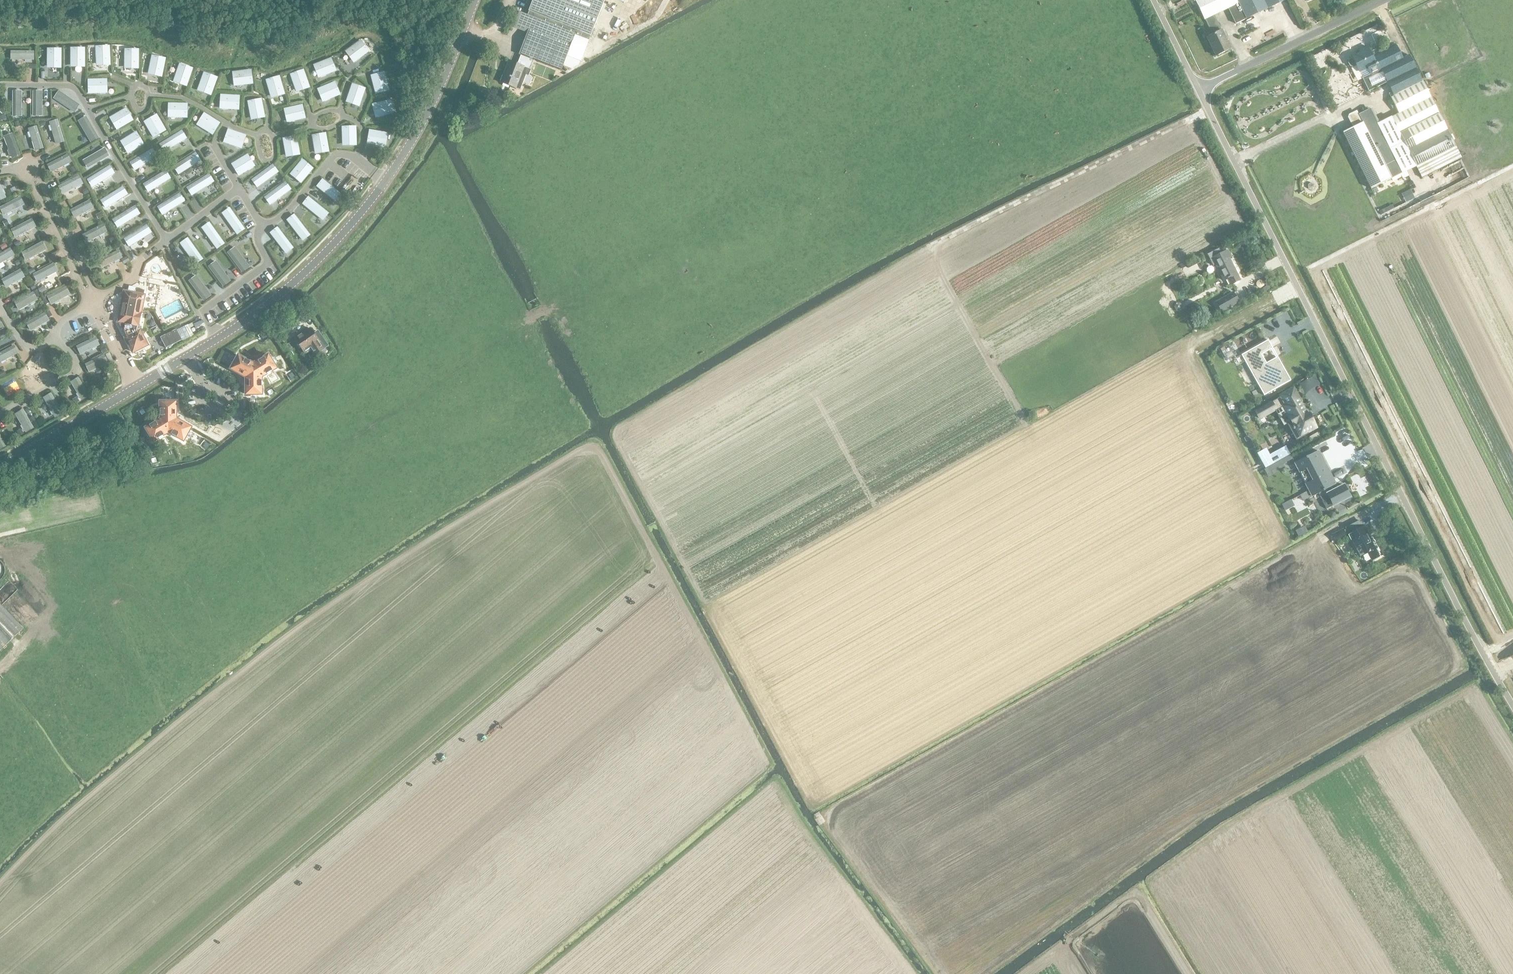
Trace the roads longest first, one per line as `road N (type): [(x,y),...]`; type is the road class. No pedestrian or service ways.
road 1 (unclassified): [(1512,704),(1198,89)]
road 2 (secondary): [(0,466),(187,357),(304,276),(394,174),(474,0)]
road 3 (track): [(728,973),(841,880),(914,973)]
road 4 (unclassified): [(1198,89),(1384,0)]

